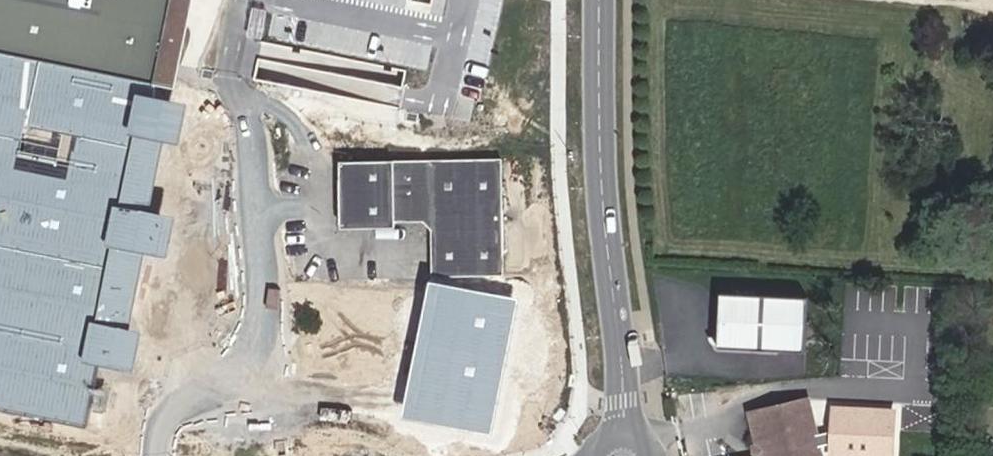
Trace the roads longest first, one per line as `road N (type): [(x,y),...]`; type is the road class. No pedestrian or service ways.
road 1 (tertiary): [(600,0),(598,187),(624,436)]

